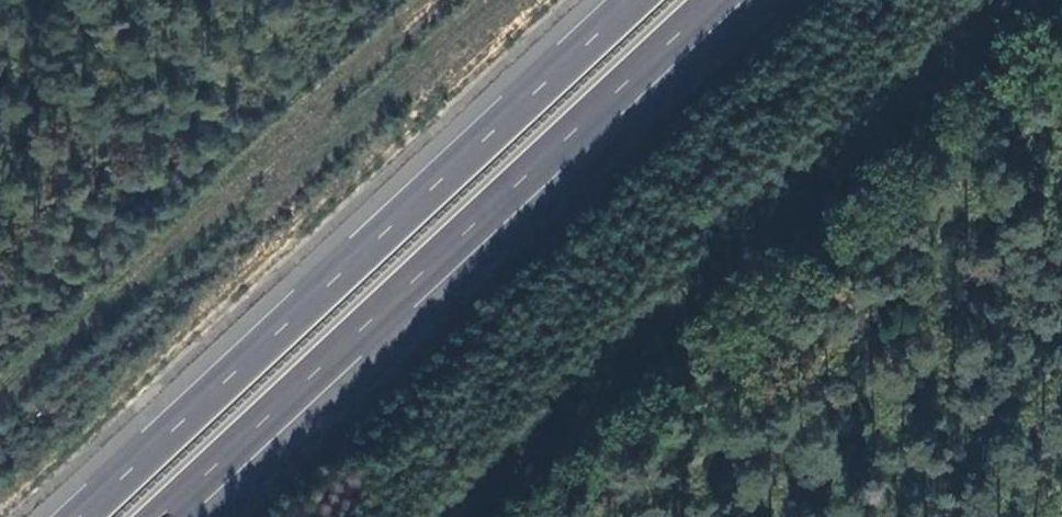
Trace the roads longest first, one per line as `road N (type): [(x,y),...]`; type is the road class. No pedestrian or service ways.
road 1 (motorway): [(167,516),(730,0)]
road 2 (motorway): [(638,0),(88,516)]

